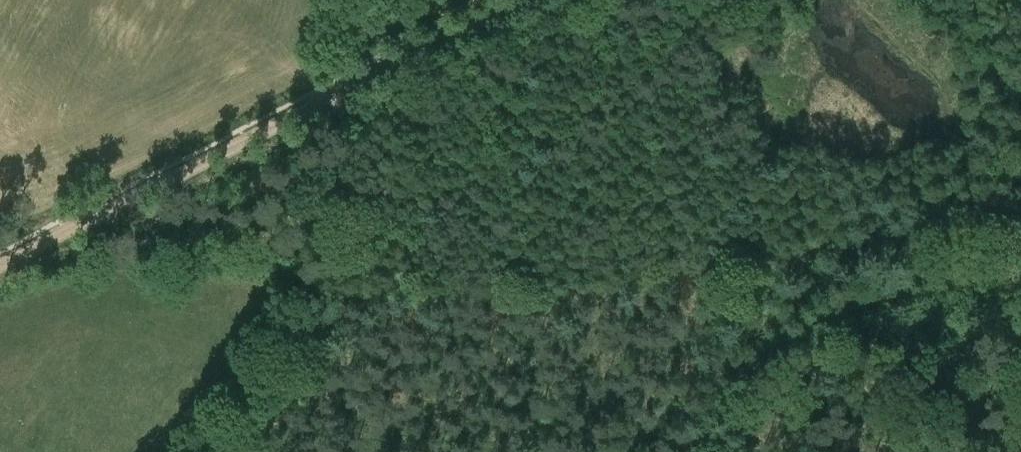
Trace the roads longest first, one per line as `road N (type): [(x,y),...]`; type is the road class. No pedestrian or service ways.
road 1 (track): [(0,259),(352,84)]
road 2 (track): [(352,84),(518,0)]

